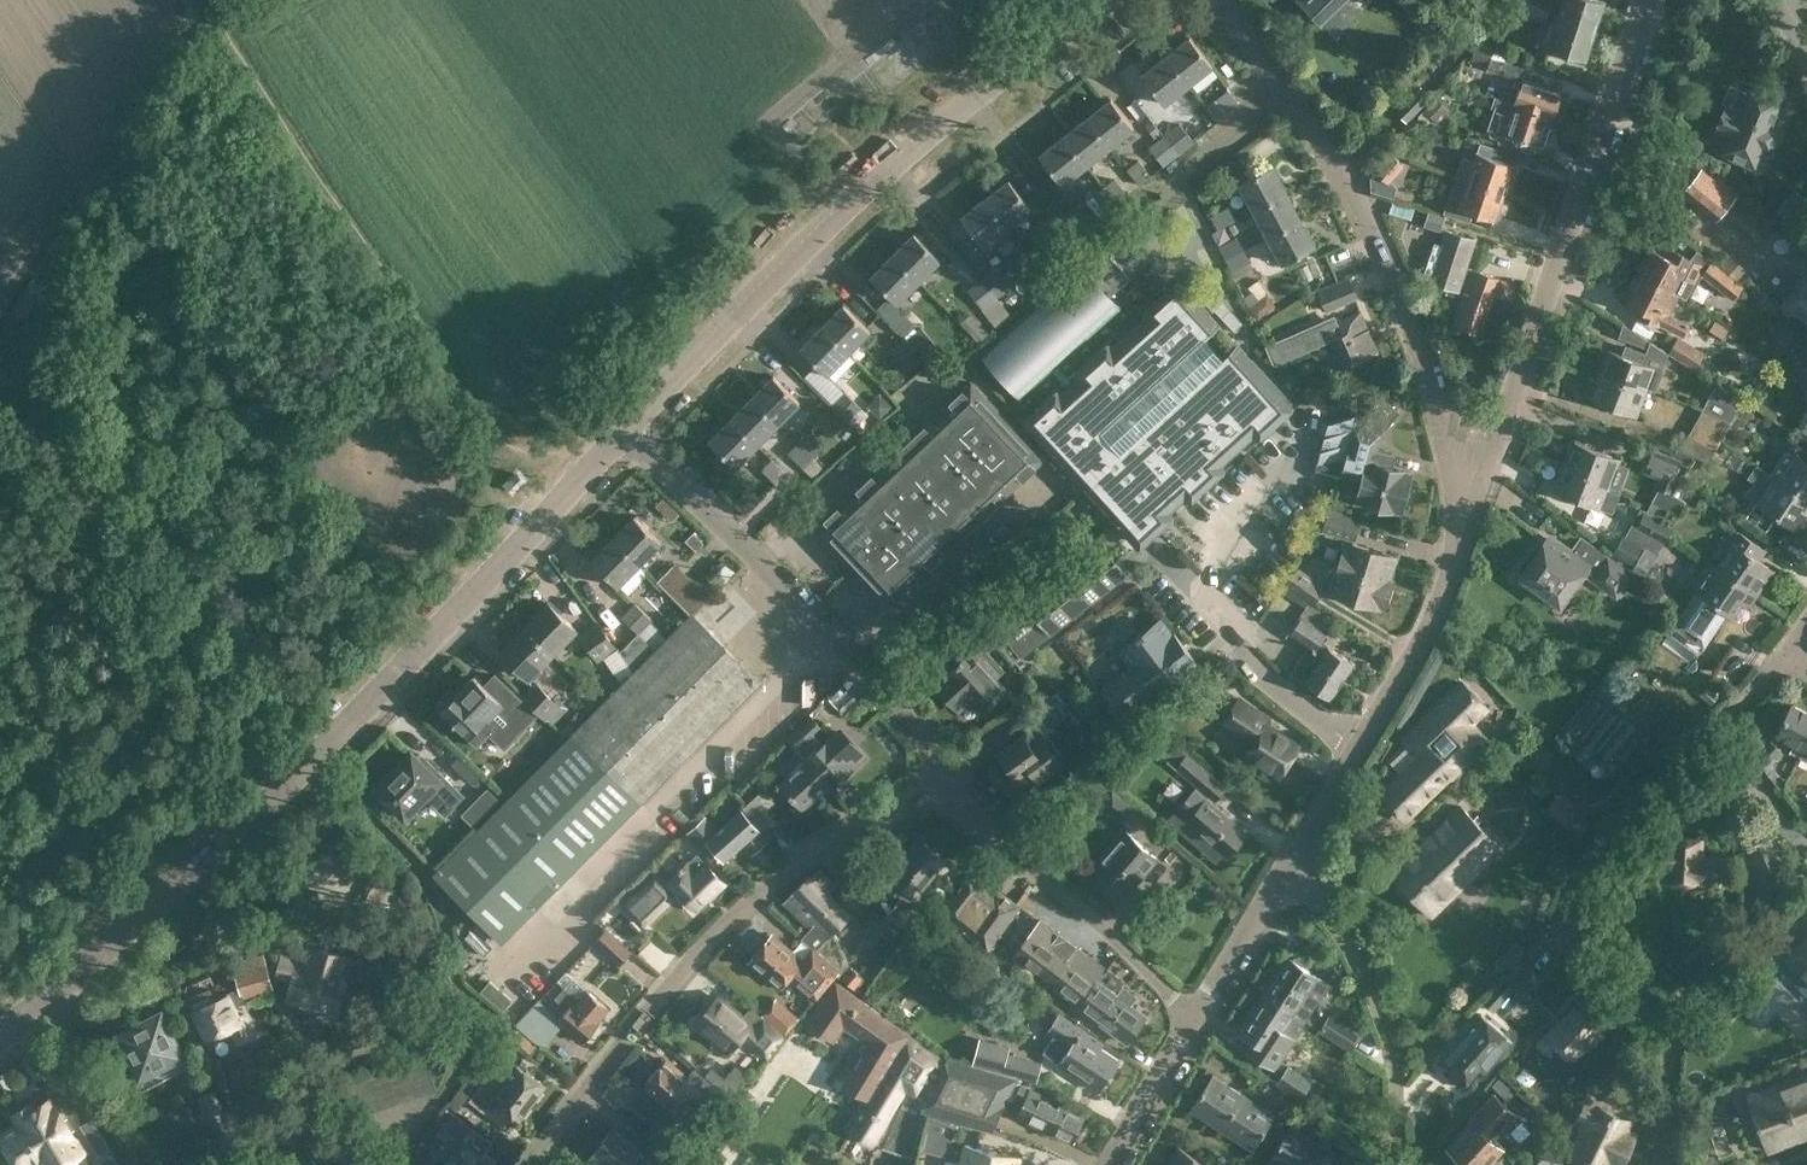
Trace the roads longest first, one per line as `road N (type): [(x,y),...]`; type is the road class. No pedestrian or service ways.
road 1 (tertiary): [(0,1034),(319,734),(624,429)]
road 2 (tertiary): [(624,429),(798,256),(1111,0)]
road 3 (residential): [(1656,1164),(1652,1015),(1590,950),(1577,913),(1577,875),(1603,832),(1785,654)]
road 4 (residential): [(944,786),(800,863),(718,925),(528,1164)]
road 5 (residential): [(1490,474),(1453,446),(1380,249),(1335,166),(1219,0)]
road 6 (residential): [(1490,474),(1648,0)]
road 7 (residential): [(944,786),(912,716),(624,429)]
road 8 (residential): [(1285,870),(1438,616),(1490,474)]
road 9 (track): [(0,366),(73,216),(202,0)]
road 10 (residential): [(1195,1018),(944,786)]
road 11 (residential): [(1401,1164),(1370,986),(1313,895),(1285,870)]
road 12 (residential): [(1195,1018),(1285,870)]
road 13 (residential): [(1107,1164),(1195,1018)]

